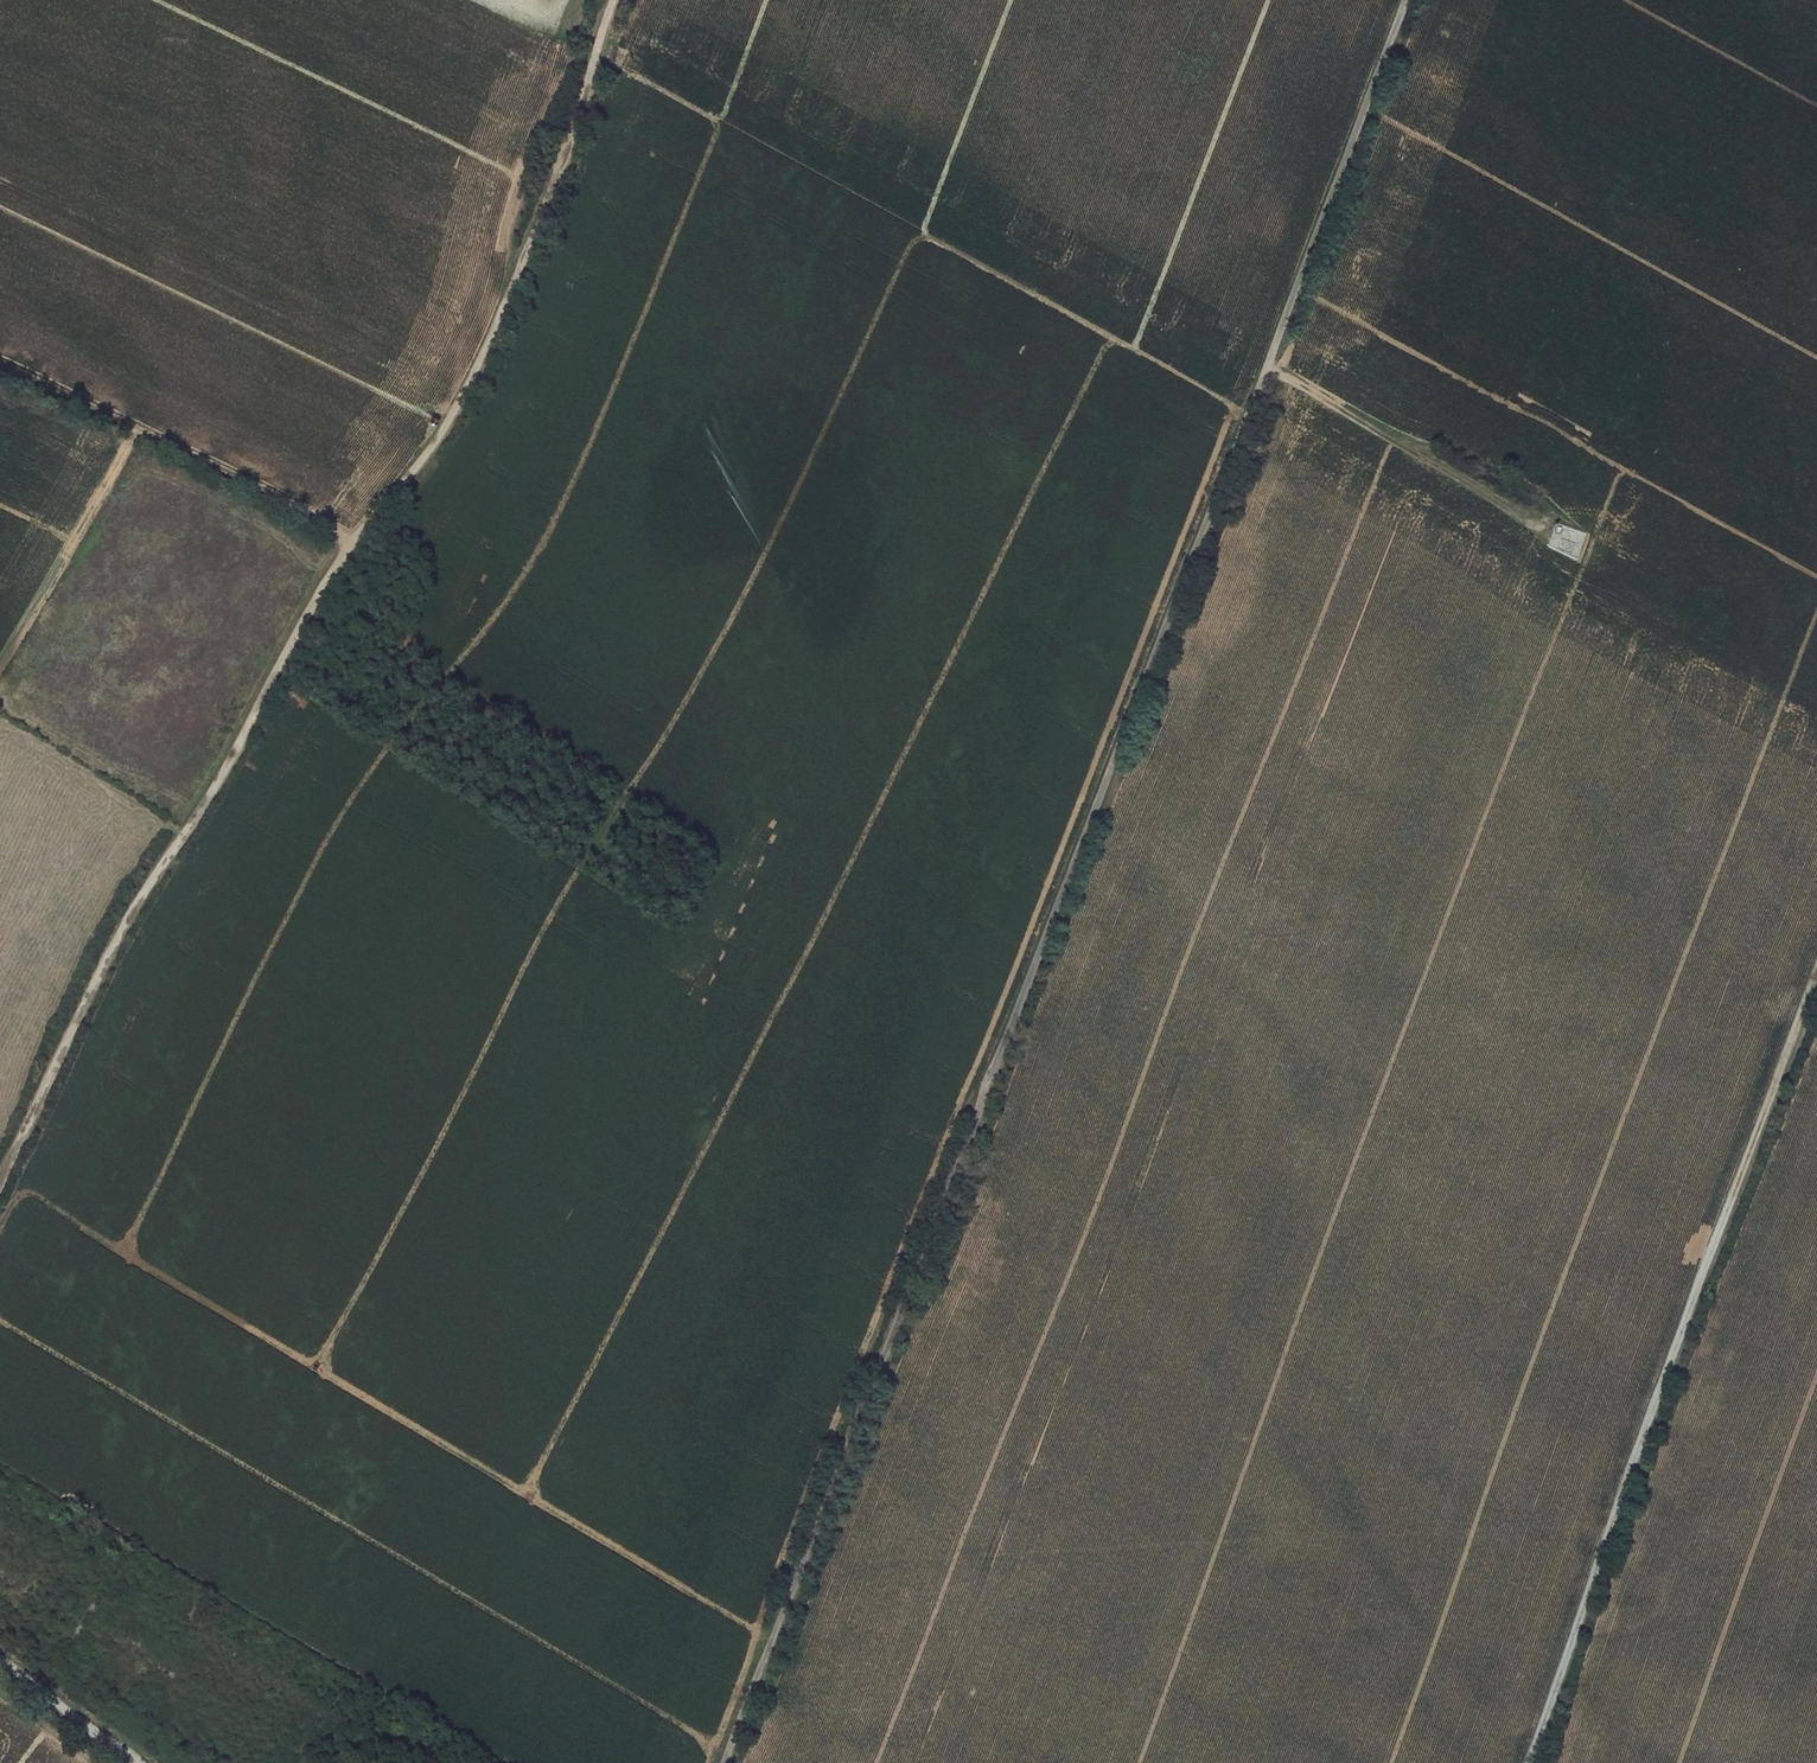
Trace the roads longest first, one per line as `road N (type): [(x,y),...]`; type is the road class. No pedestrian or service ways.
road 1 (track): [(1405,0),(733,1762)]
road 2 (track): [(616,0),(509,310),(428,461),(354,550),(149,883),(0,1180)]
road 3 (track): [(1816,966),(1525,1762)]
road 4 (track): [(354,550),(202,463),(0,363)]
road 5 (track): [(1533,530),(1264,376)]
road 6 (track): [(0,1662),(138,1762)]

